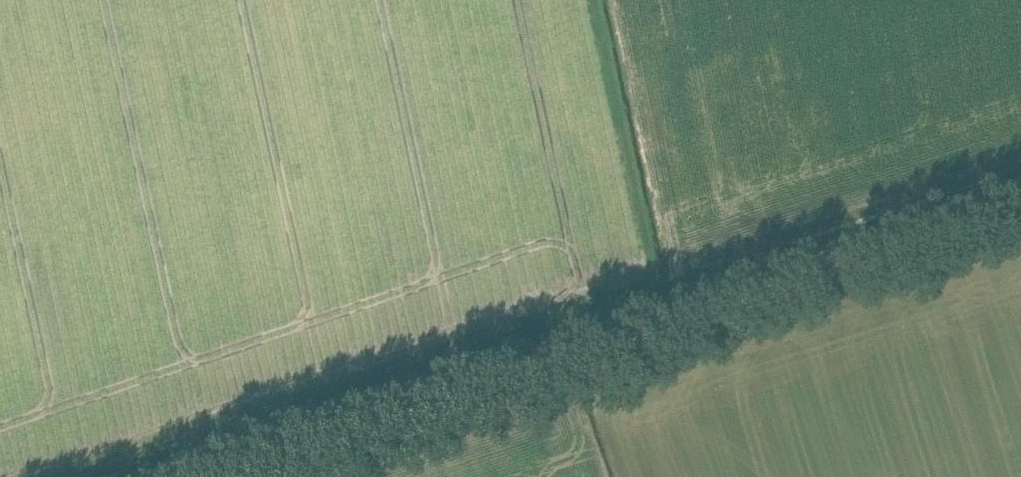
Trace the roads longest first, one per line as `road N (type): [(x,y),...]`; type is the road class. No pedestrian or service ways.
road 1 (unclassified): [(200,476),(1020,201)]

